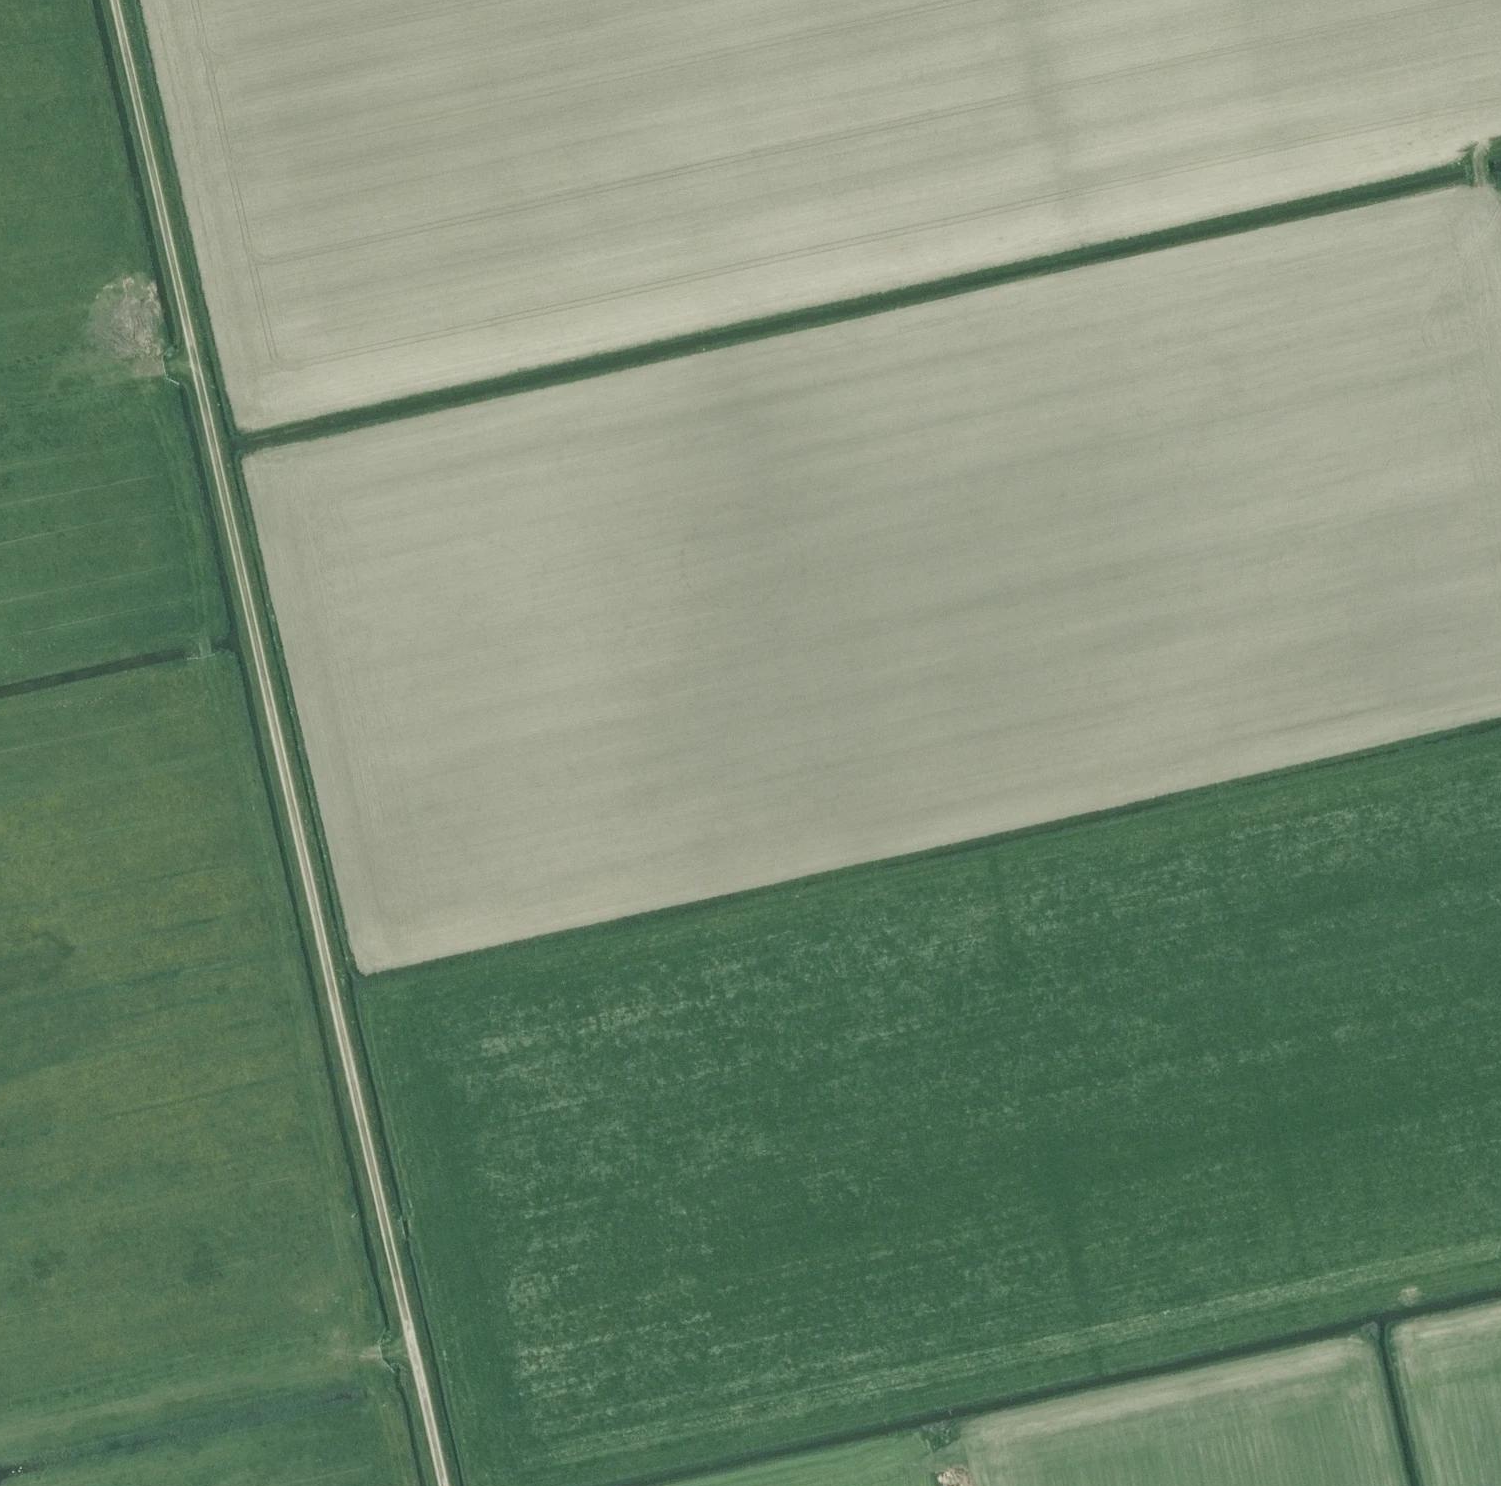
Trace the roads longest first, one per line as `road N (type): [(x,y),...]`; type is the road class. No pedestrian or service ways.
road 1 (track): [(446,1485),(192,343)]

